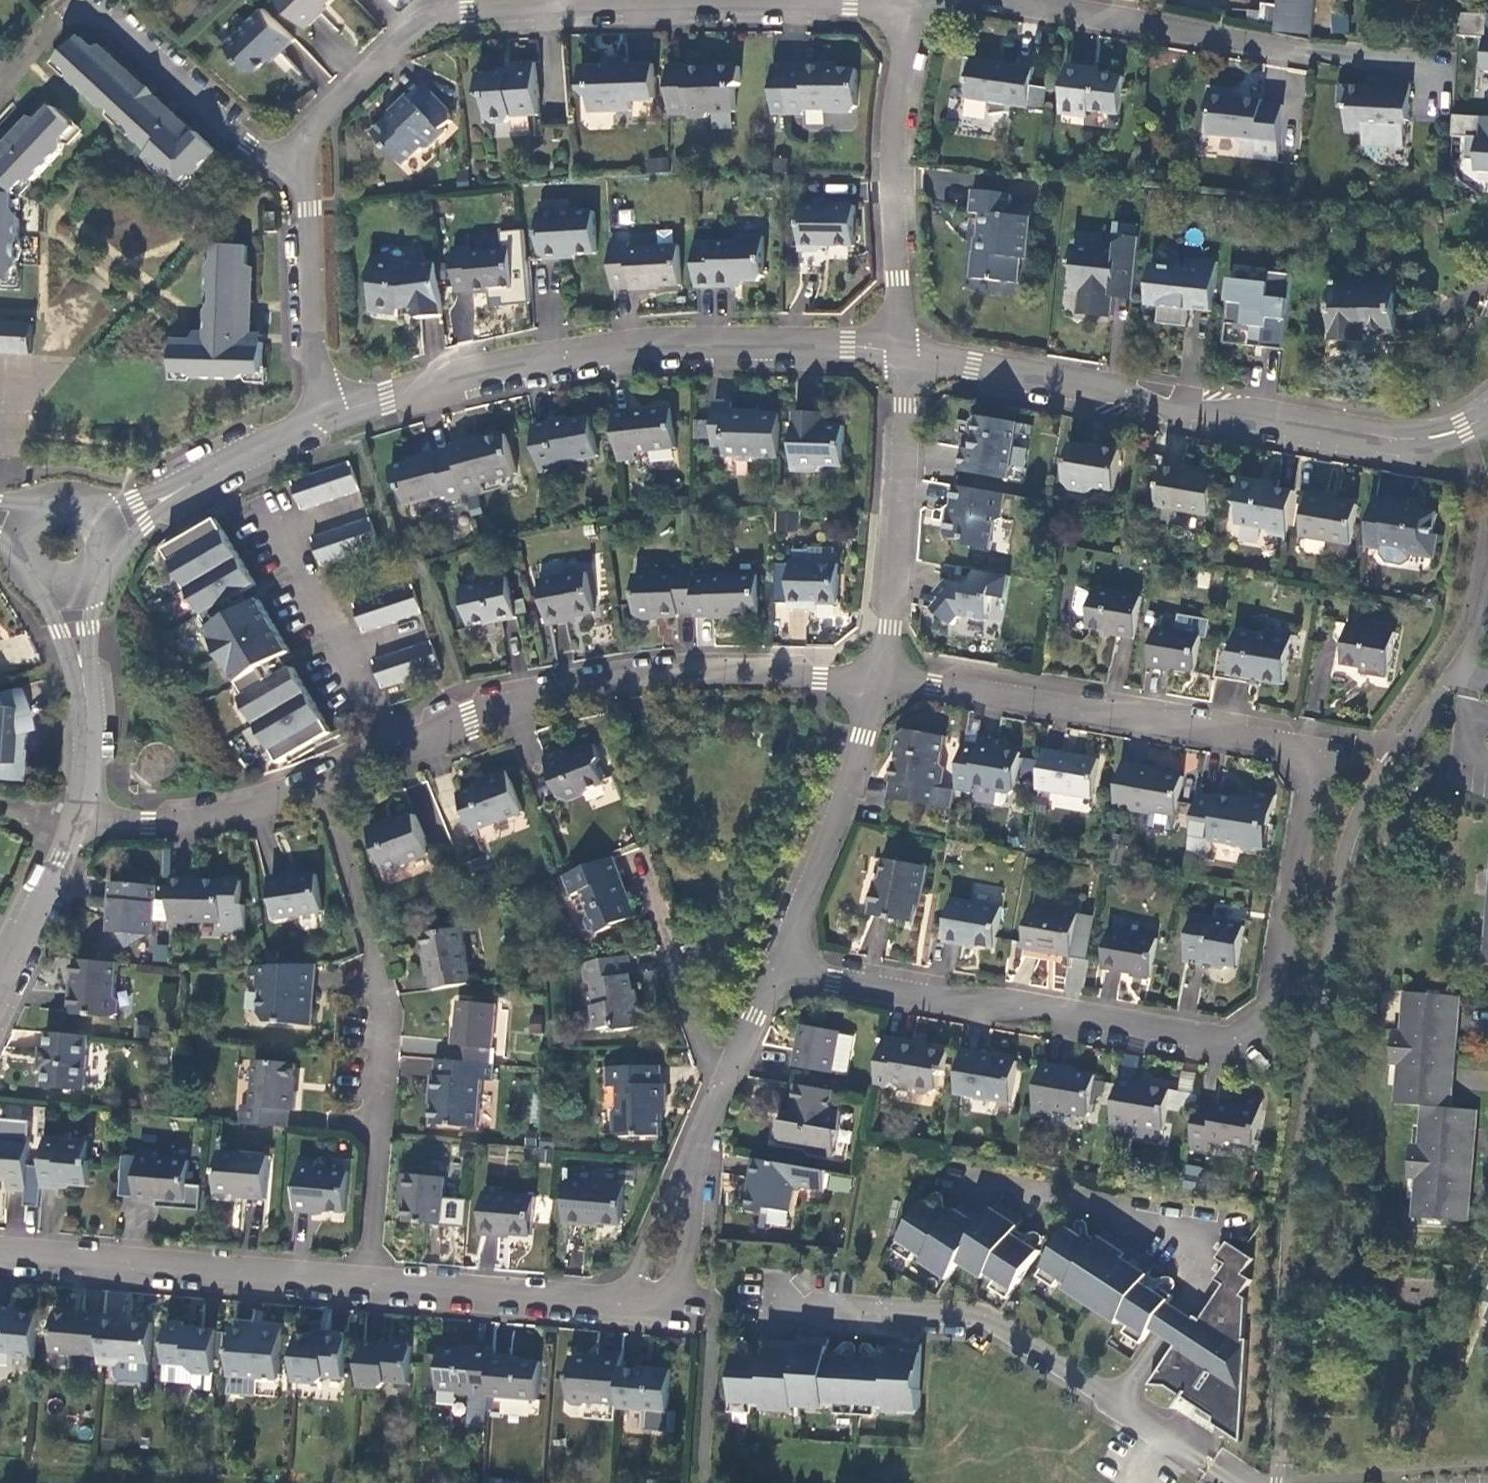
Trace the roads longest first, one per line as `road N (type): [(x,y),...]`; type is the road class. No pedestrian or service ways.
road 1 (residential): [(877,681),(1317,748),(1270,1012),(1225,1042),(836,980),(788,952)]
road 2 (residential): [(1487,413),(1433,437),(1397,436),(904,352)]
road 3 (residential): [(904,352),(686,345),(515,366),(329,415)]
road 4 (residential): [(377,1283),(389,1065),(375,925),(330,787)]
road 5 (residential): [(390,755),(566,693),(684,678),(877,681)]
road 6 (residential): [(725,1098),(646,1293),(544,1307),(377,1283)]
road 7 (residential): [(377,1283),(0,1247)]
road 8 (residential): [(573,0),(413,20),(322,122),(300,168)]
road 9 (residential): [(910,6),(892,191),(904,352)]
road 10 (residential): [(904,352),(907,406),(877,681)]
road 11 (residential): [(1314,54),(995,0)]
road 12 (residential): [(877,681),(788,952)]
road 13 (residential): [(95,0),(250,145),(300,168)]
road 14 (residential): [(279,524),(390,755)]
road 15 (residential): [(85,813),(148,826),(241,813),(330,787)]
road 16 (residential): [(300,168),(315,364),(329,415)]
road 17 (residential): [(329,415),(112,522)]
road 18 (residential): [(910,6),(680,0)]
road 19 (residential): [(70,596),(87,711),(85,813)]
road 20 (residential): [(85,813),(0,990)]
road 21 (residential): [(1487,603),(1475,642),(1388,762)]
road 22 (residential): [(725,1098),(668,943)]
road 23 (residential): [(788,952),(725,1098)]
road 24 (residential): [(112,522),(100,504),(70,490),(41,495),(16,522)]

